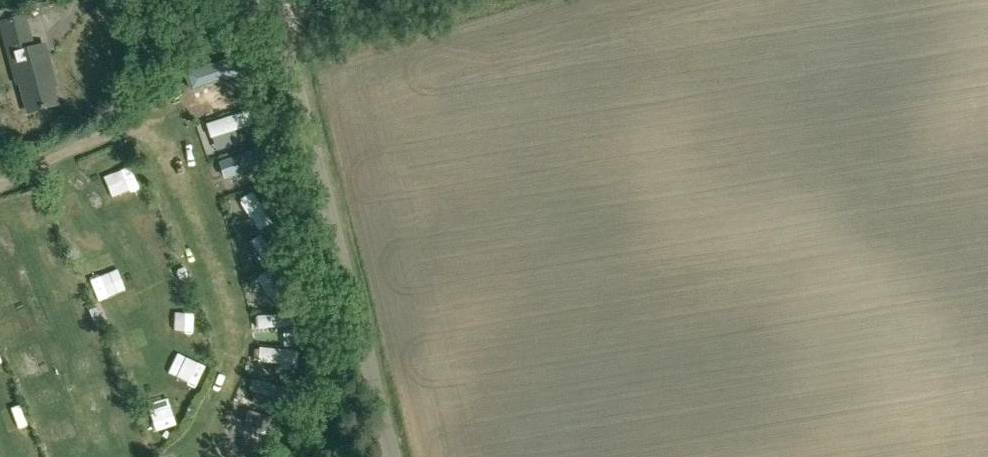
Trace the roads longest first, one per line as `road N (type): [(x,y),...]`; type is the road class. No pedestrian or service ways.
road 1 (unclassified): [(393,456),(276,16)]

